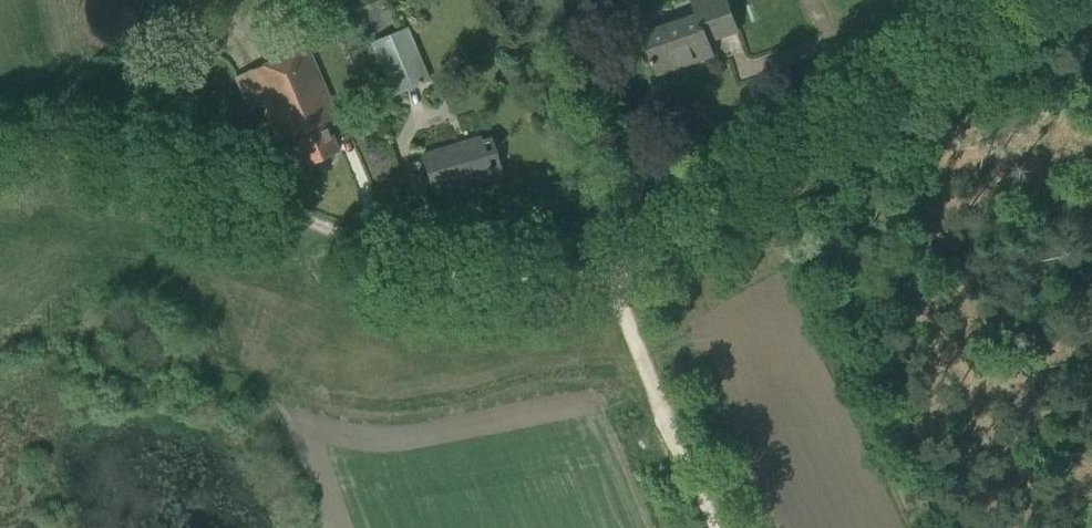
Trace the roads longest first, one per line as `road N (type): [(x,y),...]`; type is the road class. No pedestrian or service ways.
road 1 (track): [(1005,0),(753,182),(611,262)]
road 2 (track): [(611,262),(562,274),(492,274),(419,261),(208,184)]
road 3 (track): [(611,262),(722,527)]
road 4 (track): [(0,161),(92,157),(208,184)]

